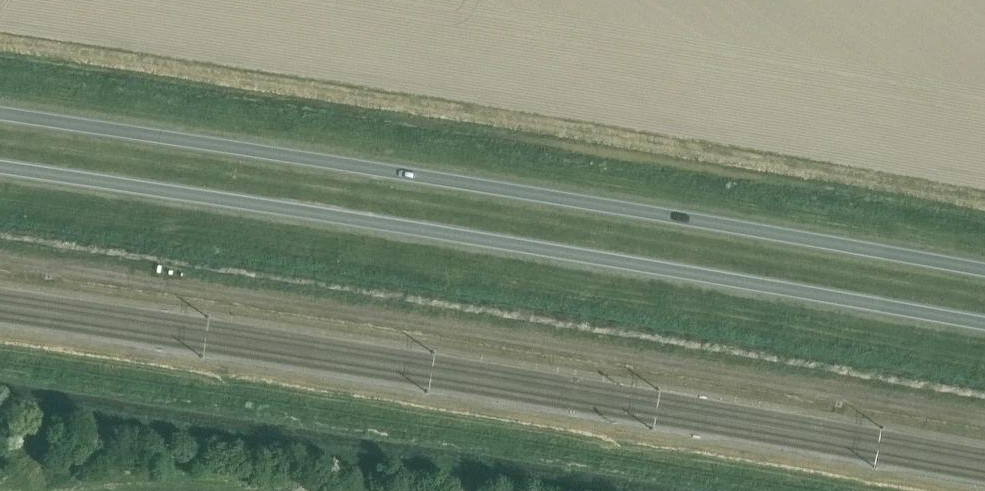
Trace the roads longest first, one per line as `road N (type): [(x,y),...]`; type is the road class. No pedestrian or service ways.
road 1 (track): [(0,259),(984,419)]
road 2 (trunk): [(0,166),(984,325)]
road 3 (trunk): [(984,272),(0,114)]

